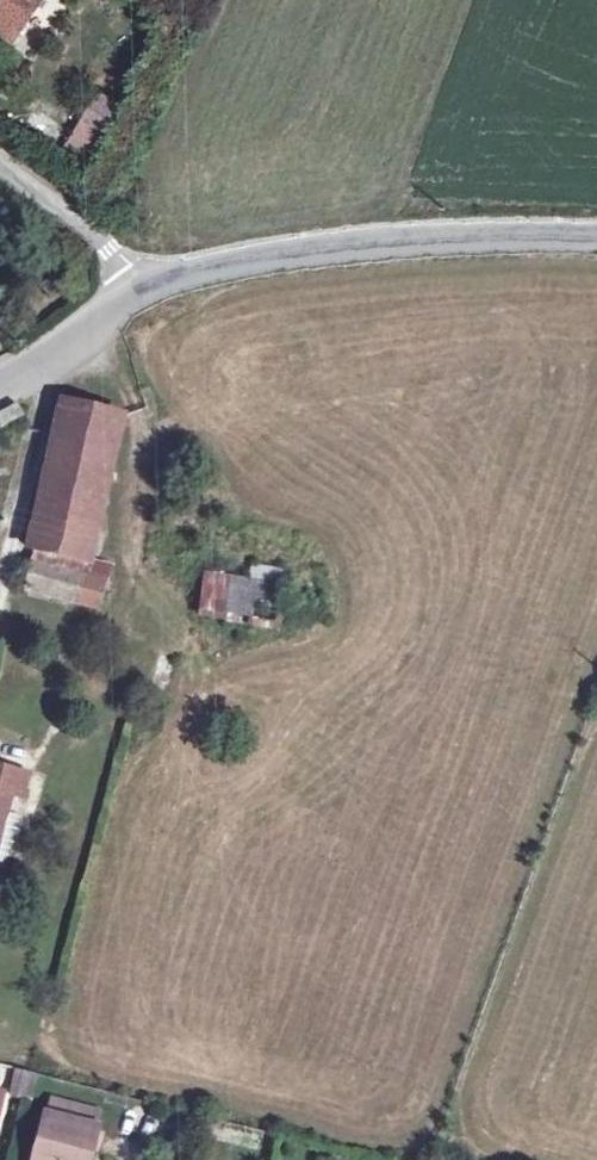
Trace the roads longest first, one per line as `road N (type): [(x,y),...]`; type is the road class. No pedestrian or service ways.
road 1 (unclassified): [(596,237),(352,243),(129,289)]
road 2 (unclassified): [(0,162),(77,215),(129,289)]
road 3 (unclassified): [(129,289),(0,385)]

